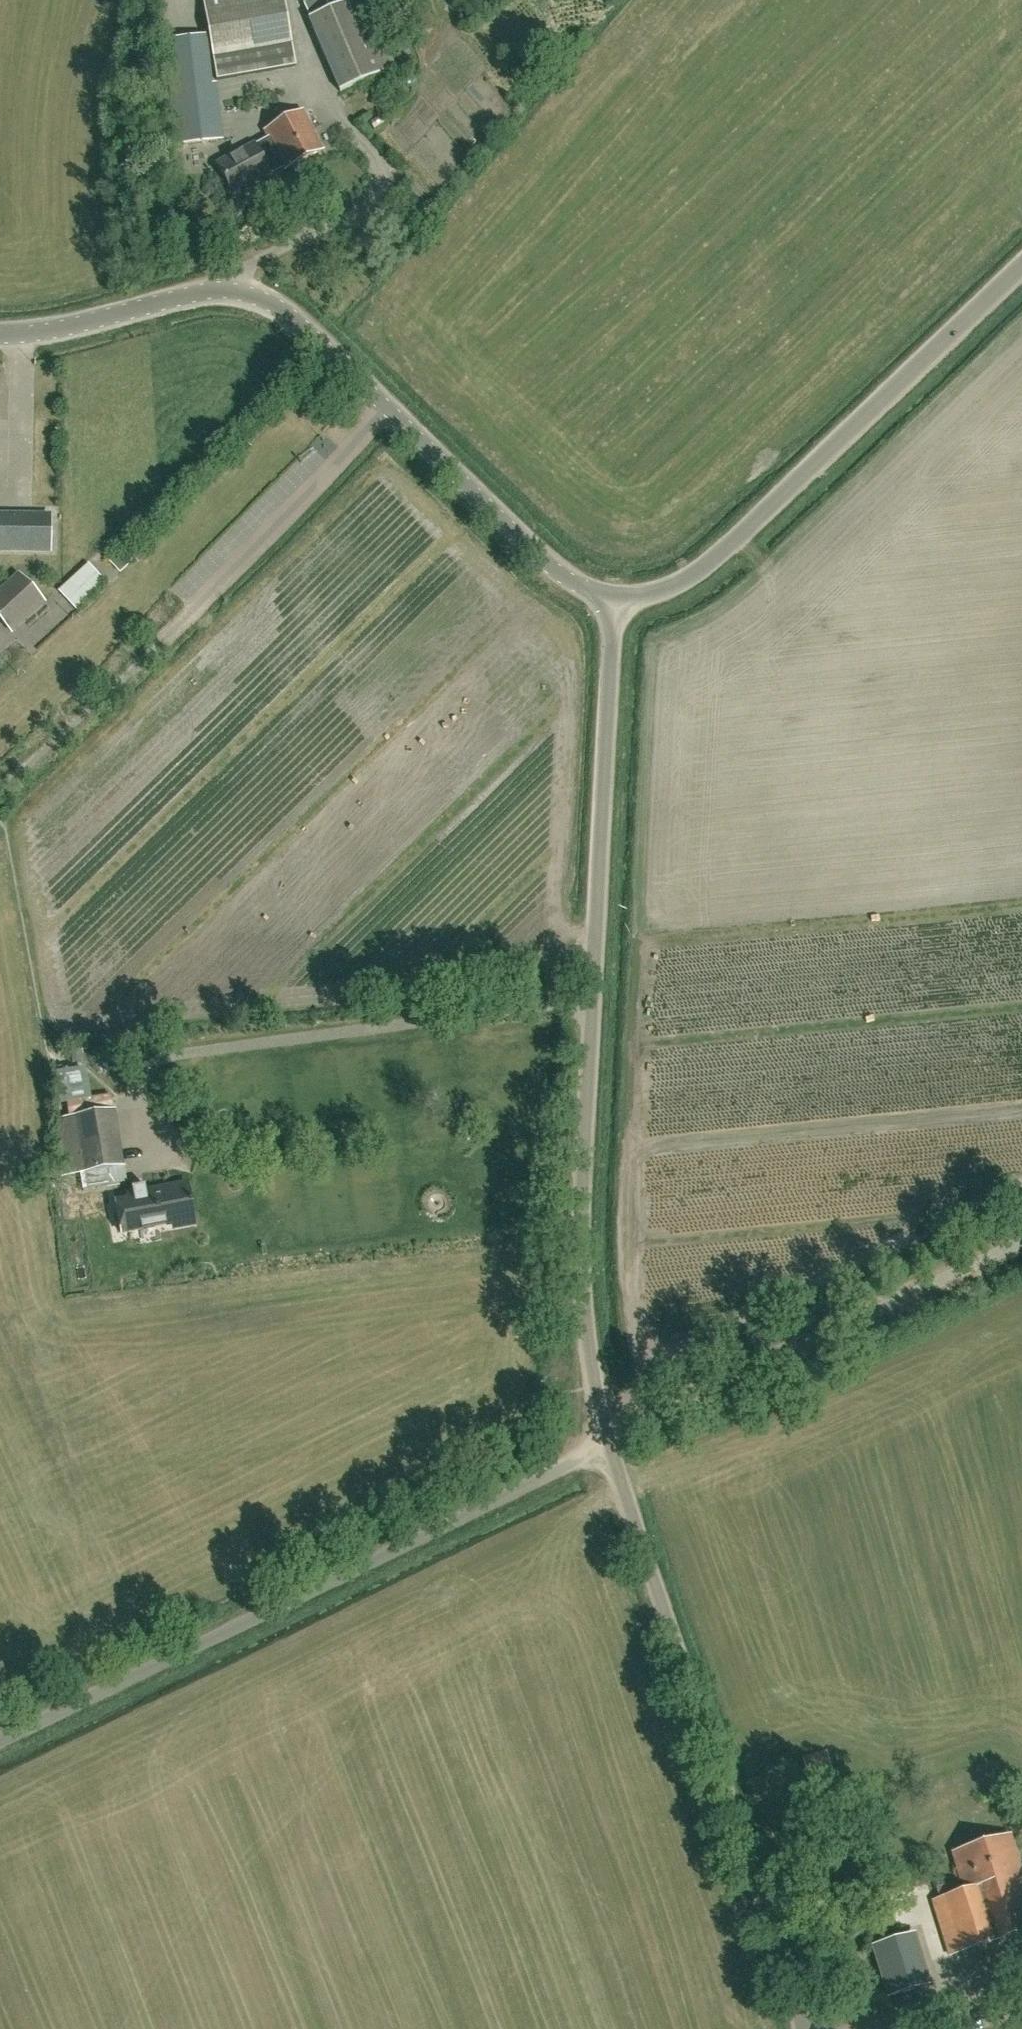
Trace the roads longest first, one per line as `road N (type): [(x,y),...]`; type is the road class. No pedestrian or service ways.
road 1 (unclassified): [(607,1442),(581,1252),(621,595)]
road 2 (unclassified): [(0,1739),(607,1442)]
road 3 (unclassified): [(805,2028),(607,1442)]
road 4 (unclassified): [(621,595),(661,592),(703,567),(1021,267)]
road 5 (unclassified): [(390,408),(256,291),(213,291),(74,330),(0,340)]
road 6 (unclassified): [(156,643),(390,408)]
road 7 (unclassified): [(621,595),(588,592),(551,568),(390,408)]

